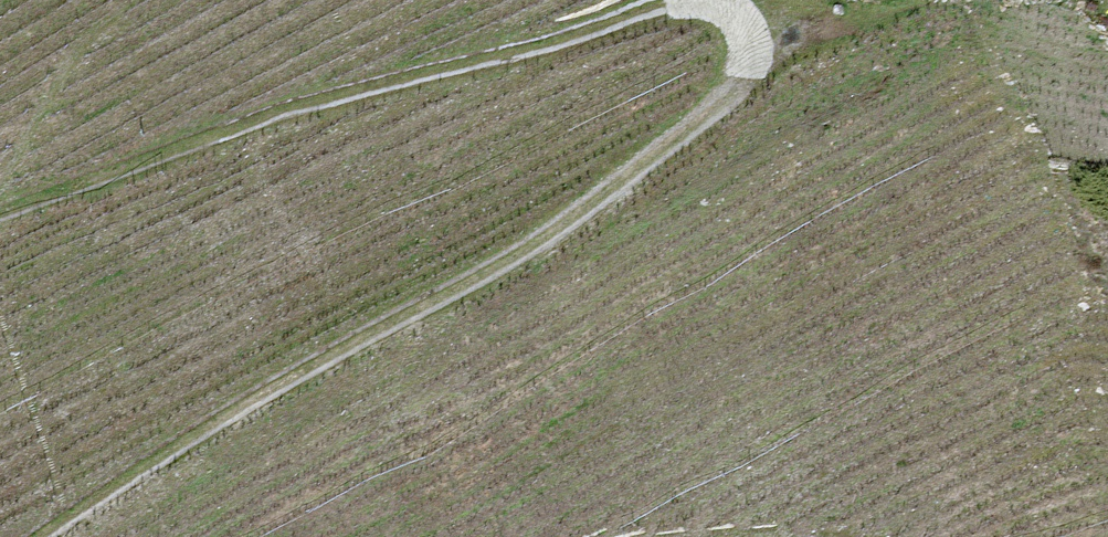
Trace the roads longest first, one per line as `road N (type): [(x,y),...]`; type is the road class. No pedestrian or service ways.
road 1 (track): [(43,536),(256,397),(545,244),(747,71),(716,3),(278,116),(0,210)]

